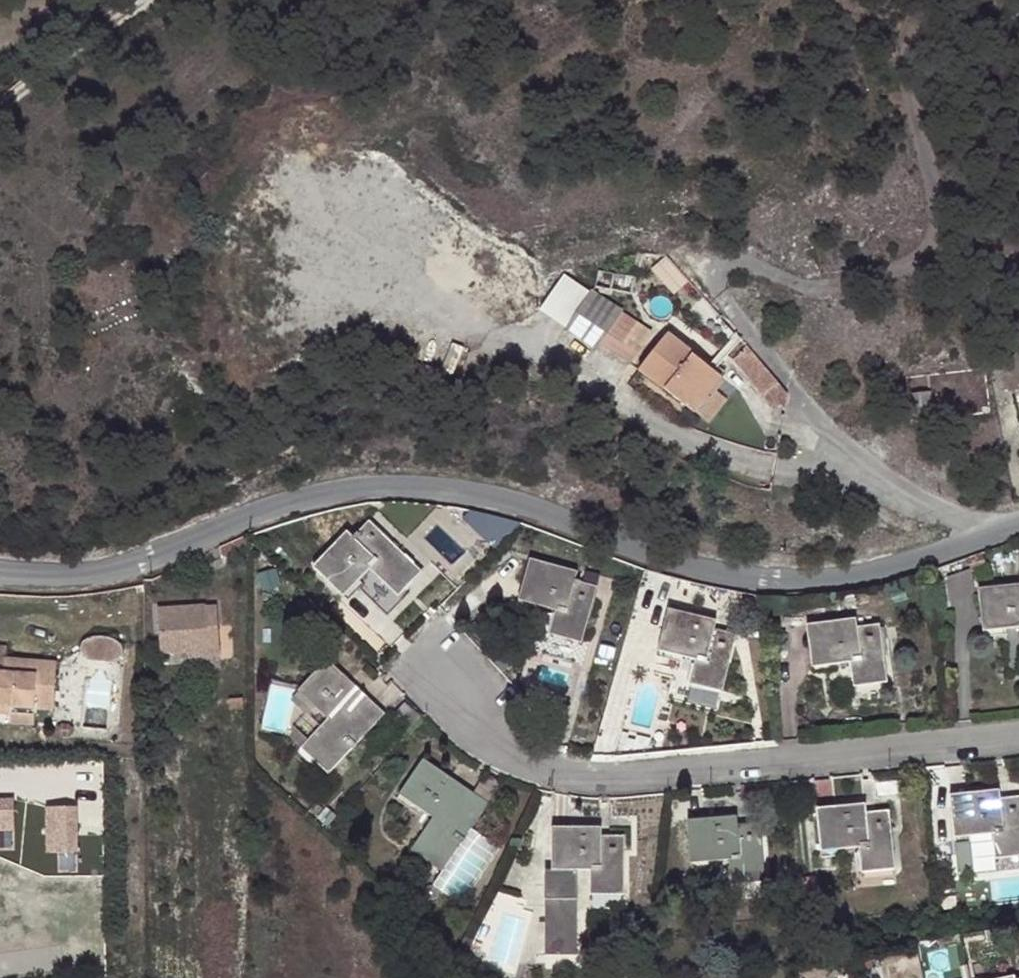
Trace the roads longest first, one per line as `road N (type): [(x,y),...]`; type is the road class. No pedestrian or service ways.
road 1 (tertiary): [(1018,522),(888,569),(772,581),(660,559),(569,519),(464,490),(366,485),(289,500),(172,552),(90,576),(0,573)]
road 2 (residential): [(1018,739),(634,779),(573,775),(517,751),(419,650)]
road 3 (track): [(349,273),(569,363),(674,439),(738,463),(811,479),(867,465)]
road 4 (unclassified): [(0,106),(141,0)]

